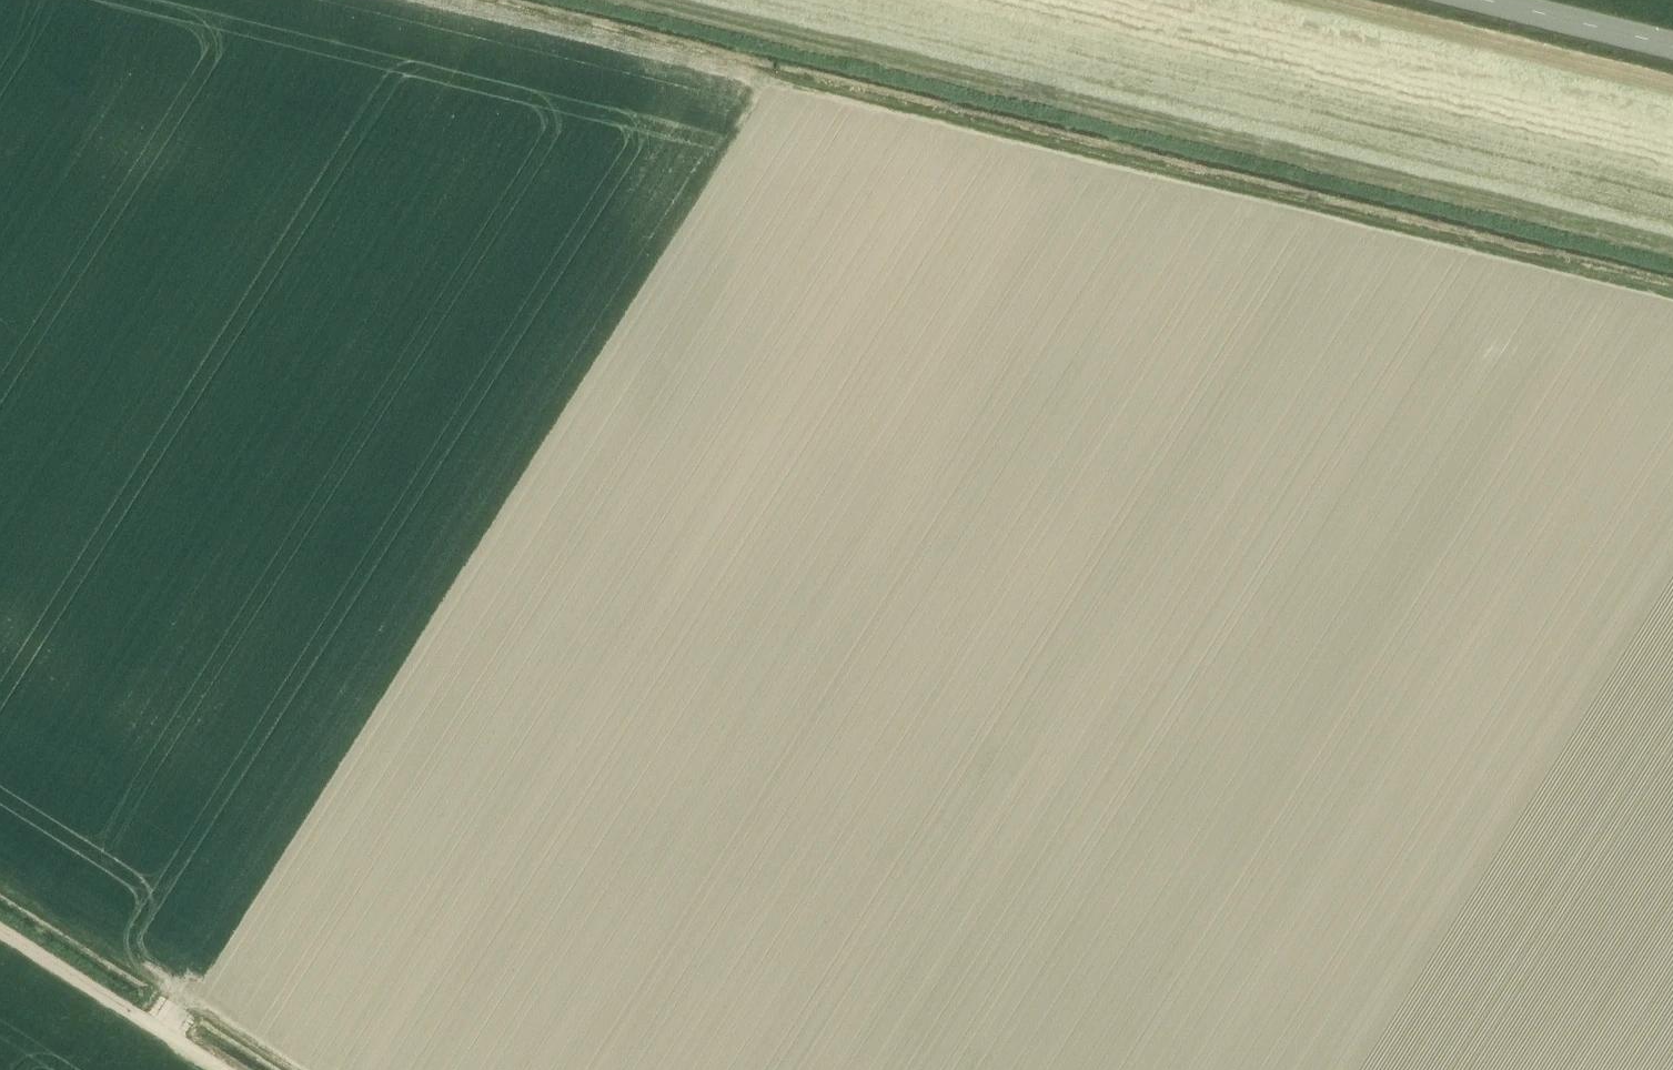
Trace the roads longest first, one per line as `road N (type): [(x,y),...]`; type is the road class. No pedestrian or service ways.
road 1 (tertiary): [(1672,45),(1489,0)]

